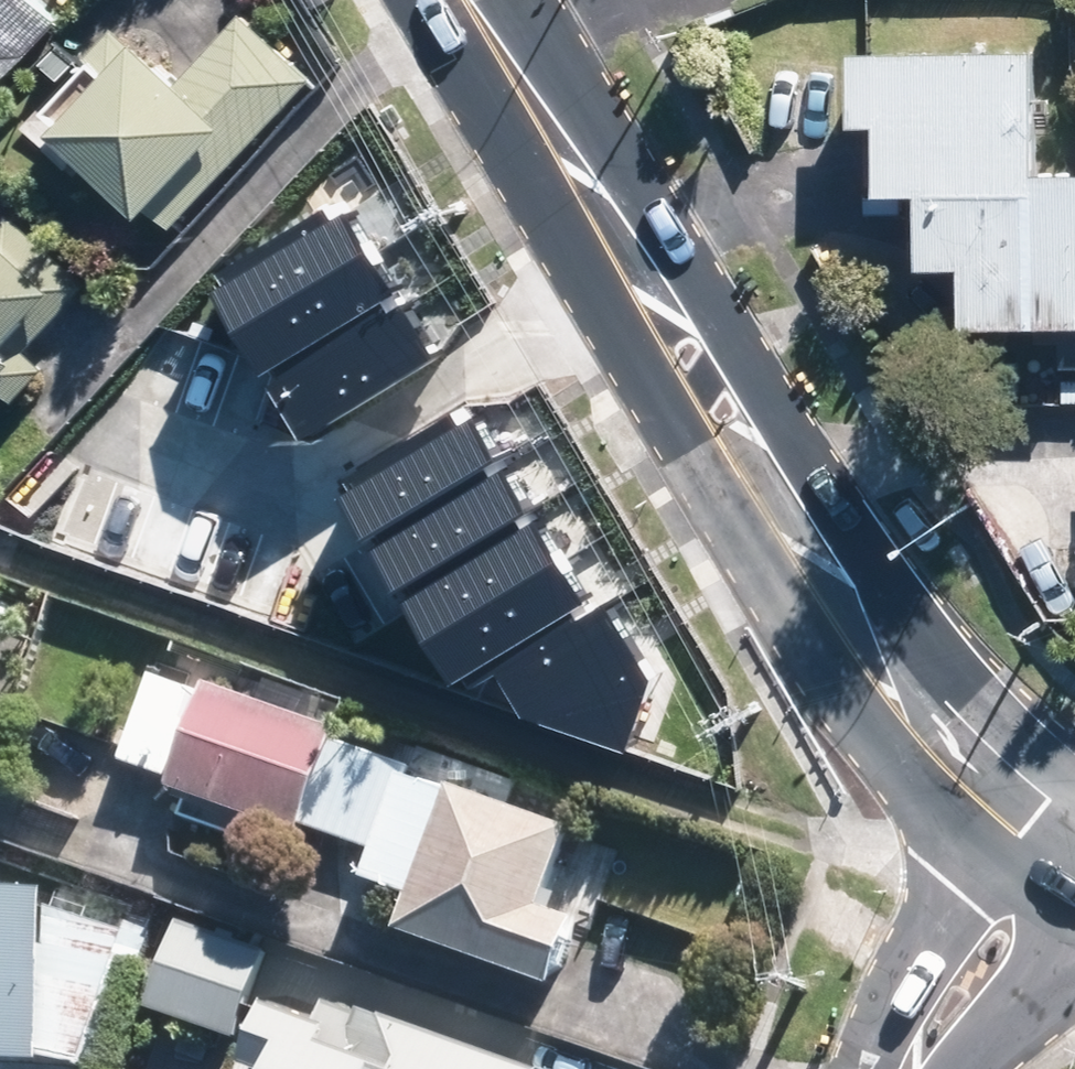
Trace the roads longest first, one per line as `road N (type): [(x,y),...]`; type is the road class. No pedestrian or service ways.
road 1 (secondary): [(471,0),(889,662),(940,730),(1063,834)]
road 2 (unclassified): [(910,1068),(1063,834)]

